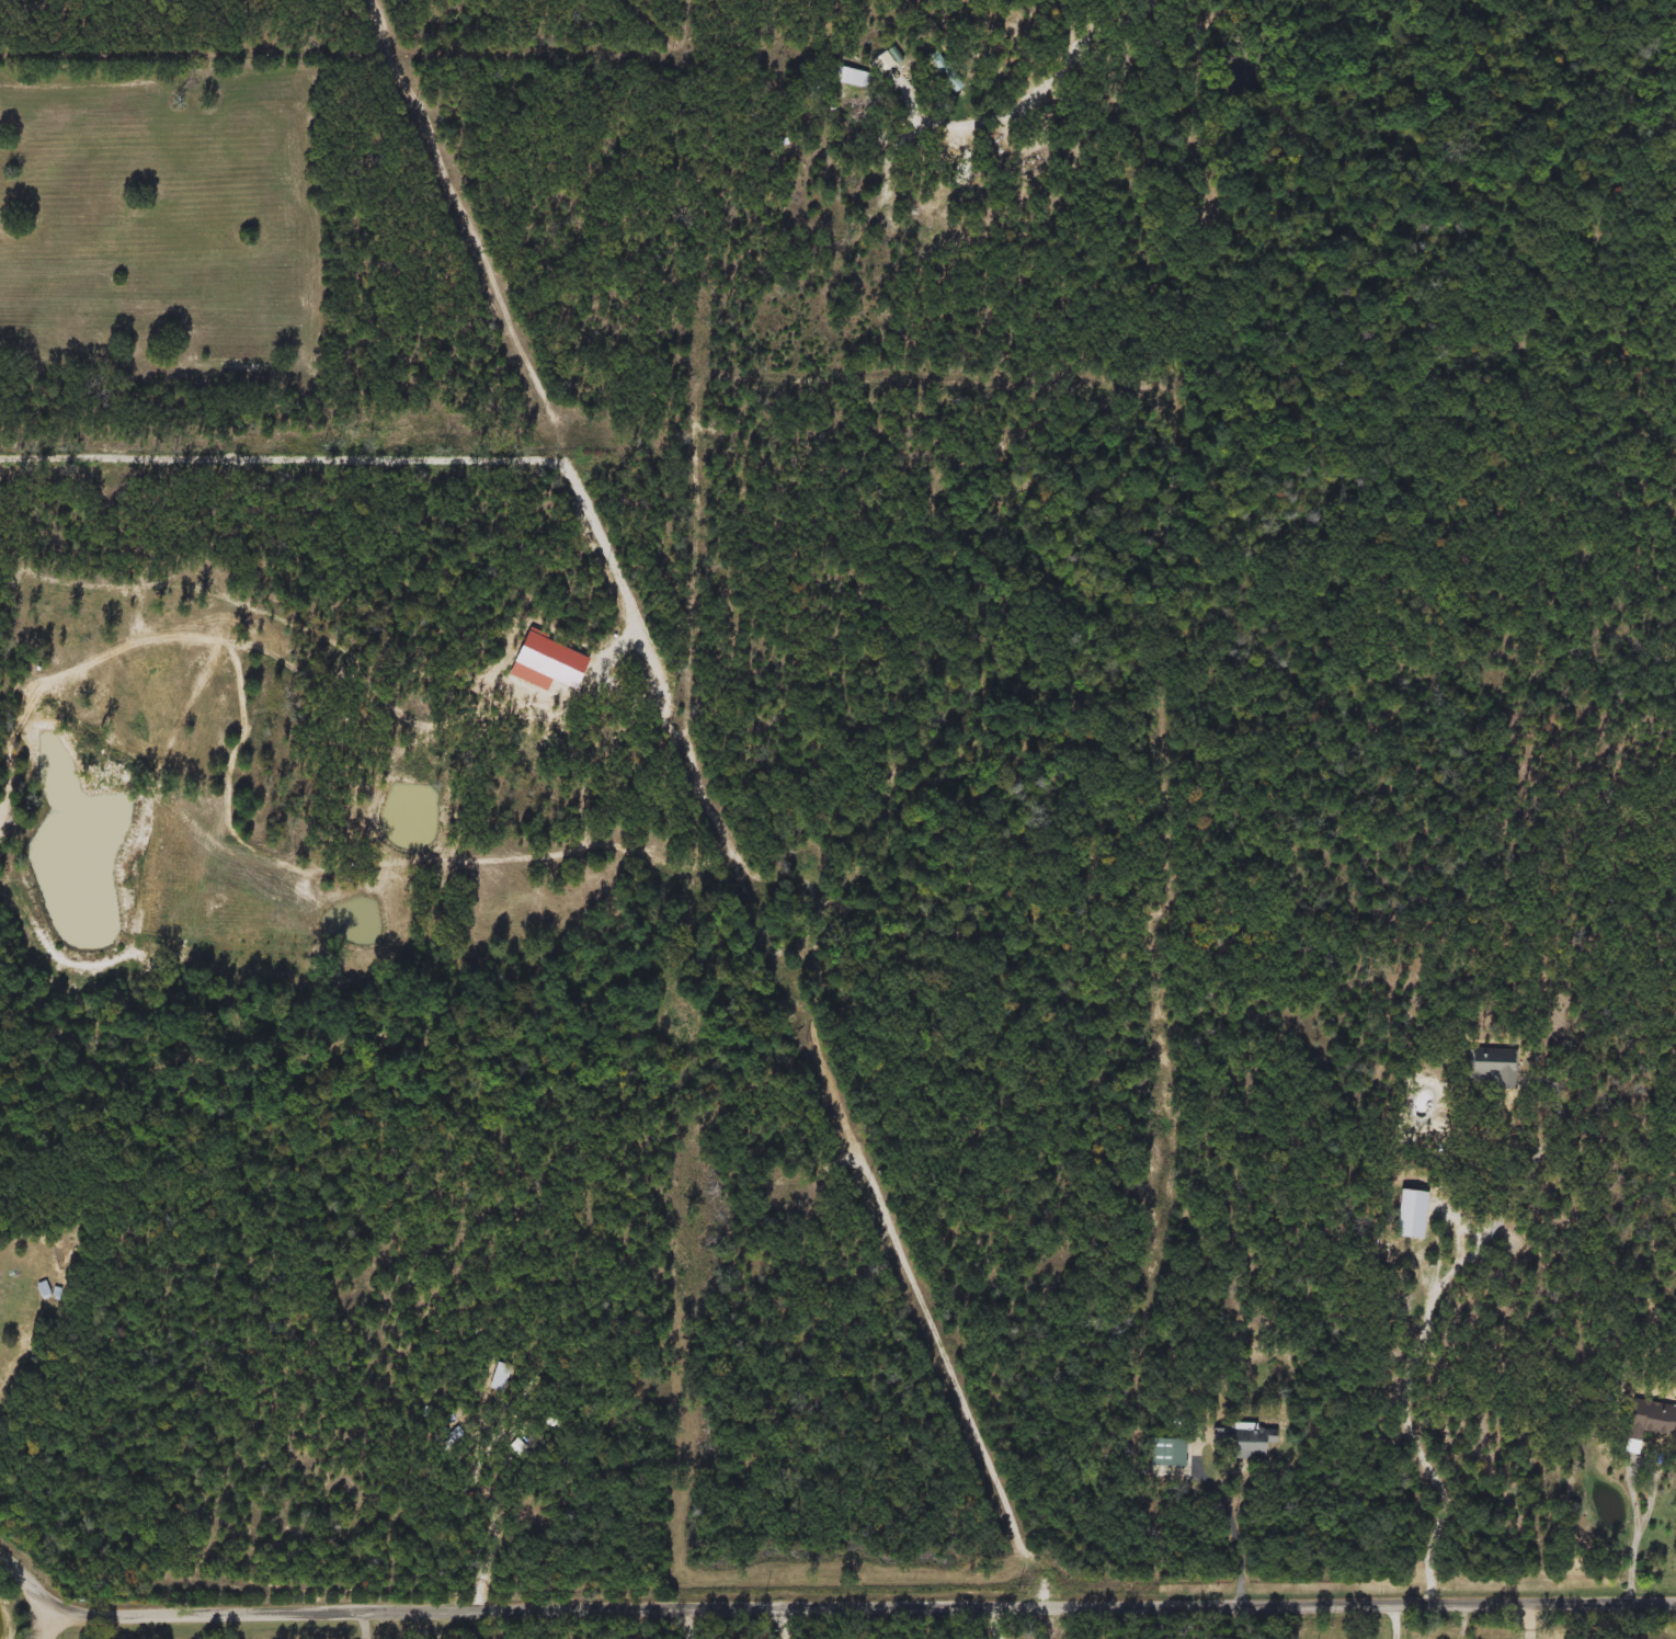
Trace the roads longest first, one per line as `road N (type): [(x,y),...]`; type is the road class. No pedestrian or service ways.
road 1 (residential): [(38,1616),(707,1602),(1675,1597)]

